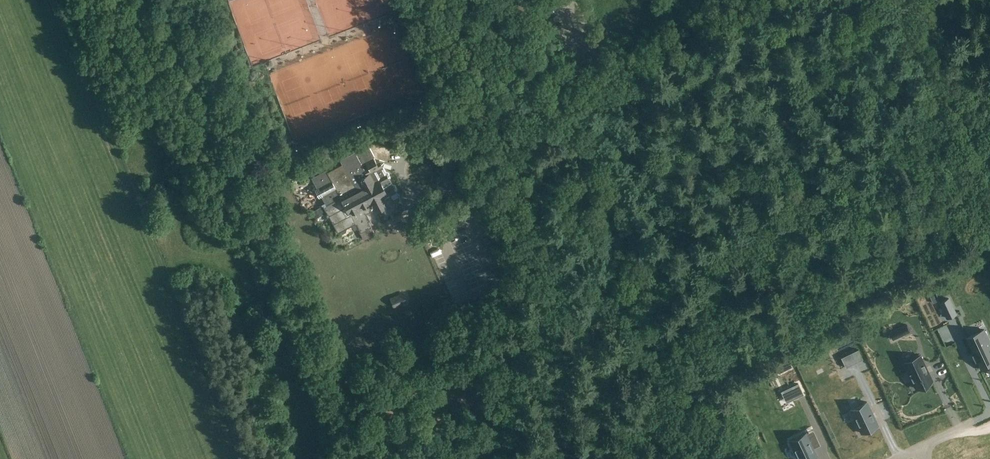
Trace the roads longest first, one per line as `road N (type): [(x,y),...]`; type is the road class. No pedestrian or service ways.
road 1 (track): [(949,135),(652,299)]
road 2 (unclassified): [(452,155),(745,0)]
road 3 (track): [(407,158),(389,137),(372,134),(308,168),(253,176)]
road 4 (secondary): [(989,149),(917,0)]

